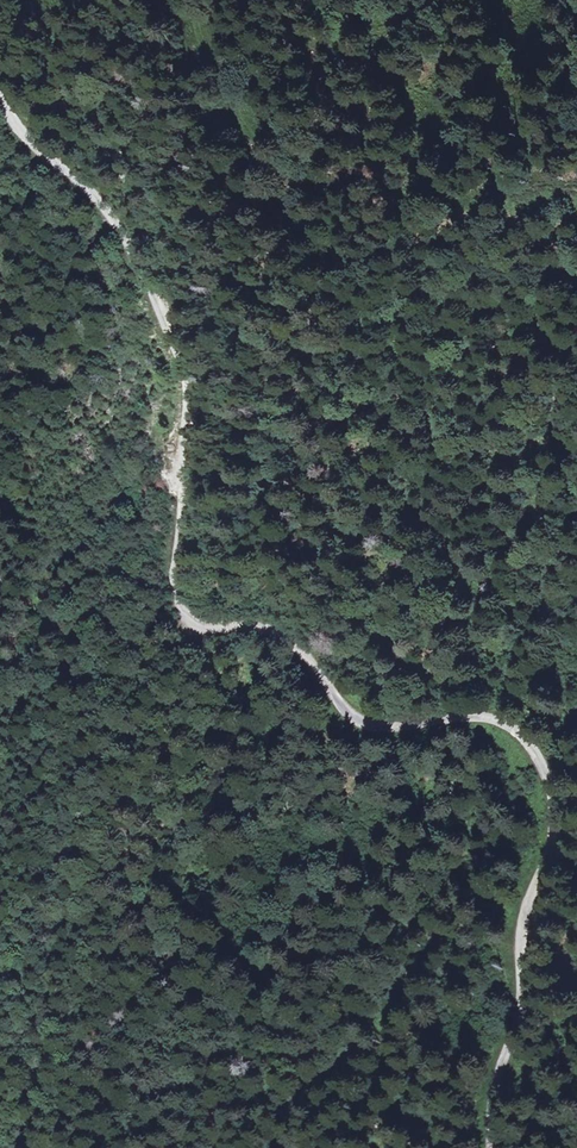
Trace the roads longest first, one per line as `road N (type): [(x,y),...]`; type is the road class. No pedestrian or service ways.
road 1 (unclassified): [(501,1147),(504,1067),(551,831),(540,758),(521,736),(493,724),(461,719),(400,729),(358,720),(291,642),(269,630),(204,624),(184,611),(169,538),(172,334),(100,201),(40,155),(0,85)]

